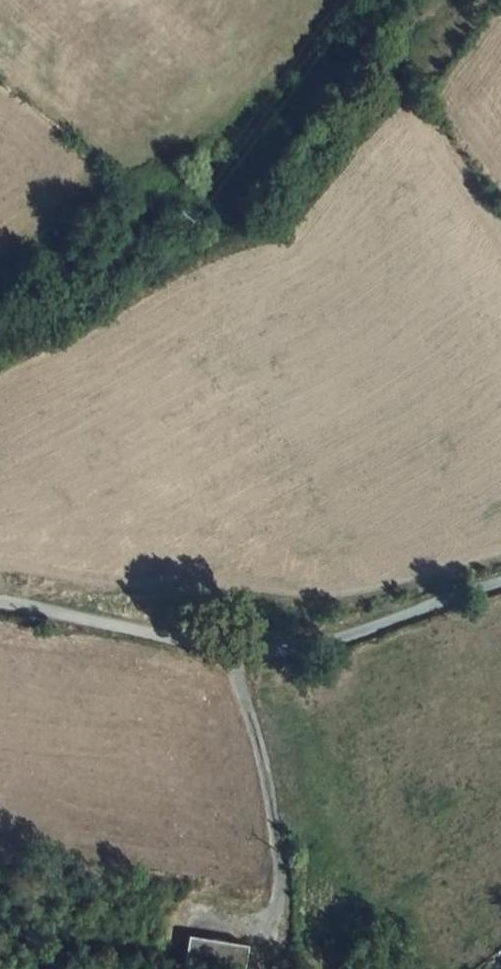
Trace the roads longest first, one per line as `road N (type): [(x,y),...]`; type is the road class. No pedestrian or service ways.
road 1 (residential): [(500,584),(350,636),(208,643),(0,602)]

